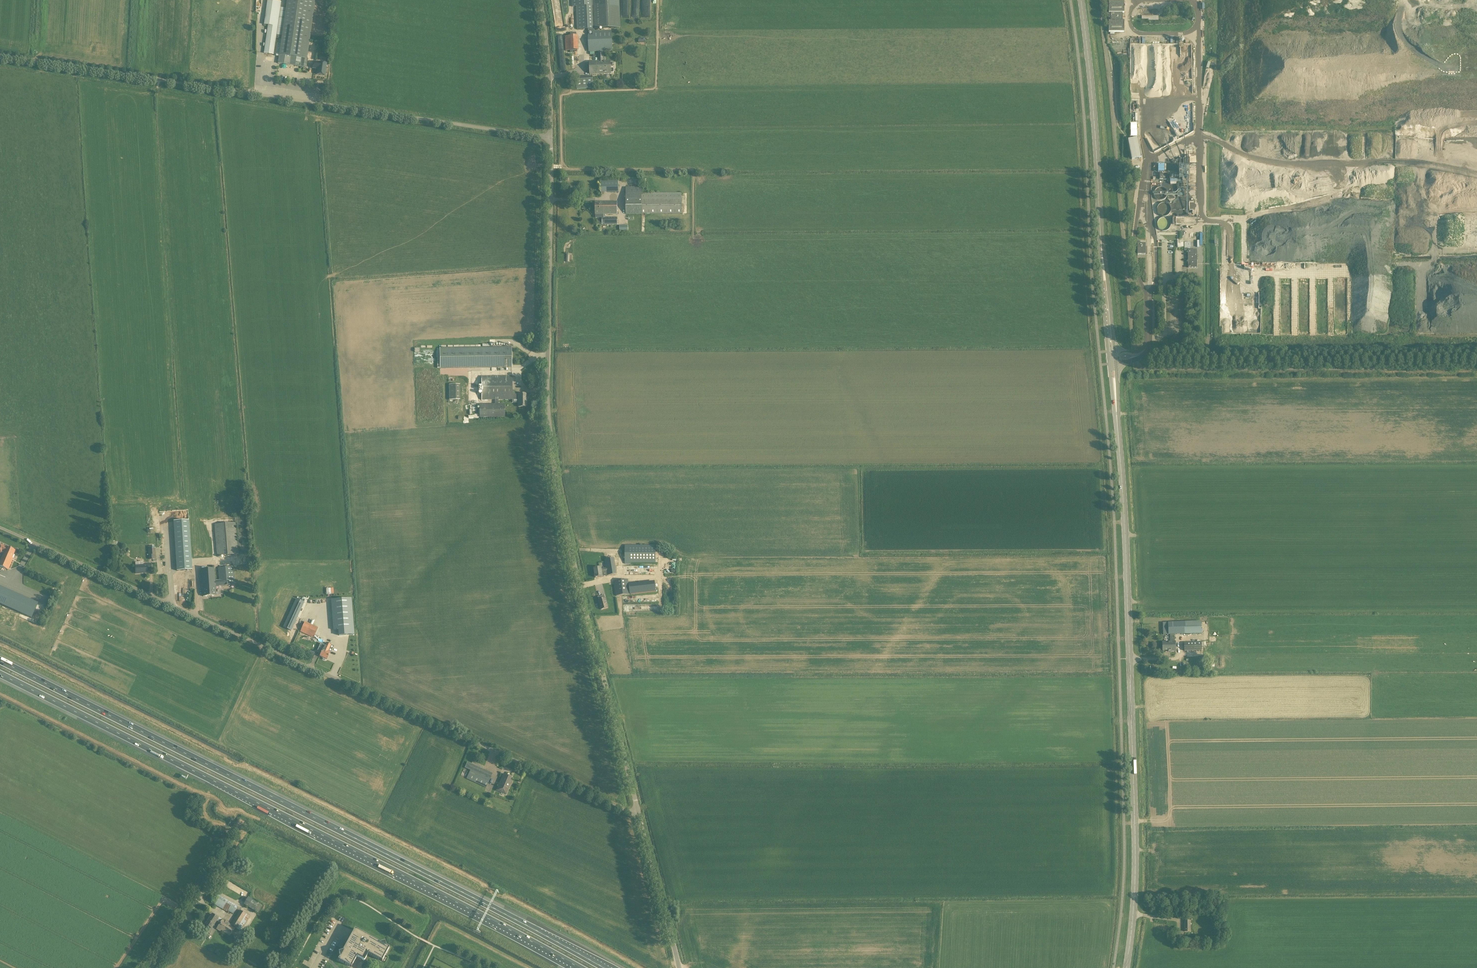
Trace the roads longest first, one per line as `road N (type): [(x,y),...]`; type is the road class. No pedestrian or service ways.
road 1 (primary): [(1128,967),(1137,861),(1126,521),(1081,0)]
road 2 (unclassified): [(638,816),(0,527)]
road 3 (unclassified): [(638,816),(559,503),(550,437),(551,137)]
road 4 (motorway): [(603,967),(0,661)]
road 5 (motorway): [(0,674),(579,967)]
road 6 (unclassified): [(551,137),(0,55)]
road 7 (unclassified): [(679,967),(638,816)]
road 8 (unclassified): [(551,137),(541,0)]

